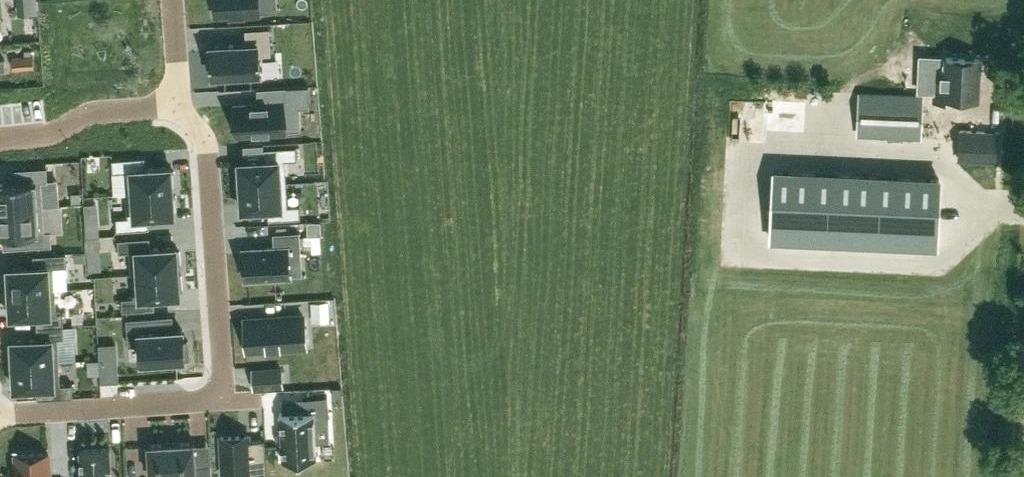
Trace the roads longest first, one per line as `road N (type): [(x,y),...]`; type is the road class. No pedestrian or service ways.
road 1 (residential): [(0,415),(204,400),(216,391),(202,145),(179,105)]
road 2 (residential): [(0,140),(40,136),(97,109),(179,105)]

